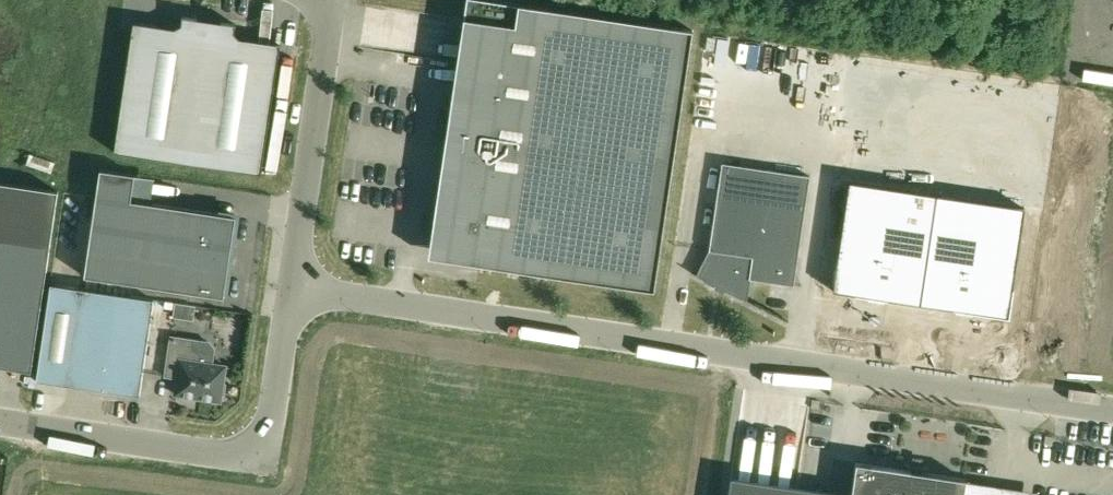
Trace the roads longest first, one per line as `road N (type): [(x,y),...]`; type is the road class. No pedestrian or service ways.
road 1 (unclassified): [(1112,413),(291,291)]
road 2 (unclassified): [(0,426),(263,466),(291,291)]
road 3 (unclassified): [(291,291),(328,2),(317,0)]

